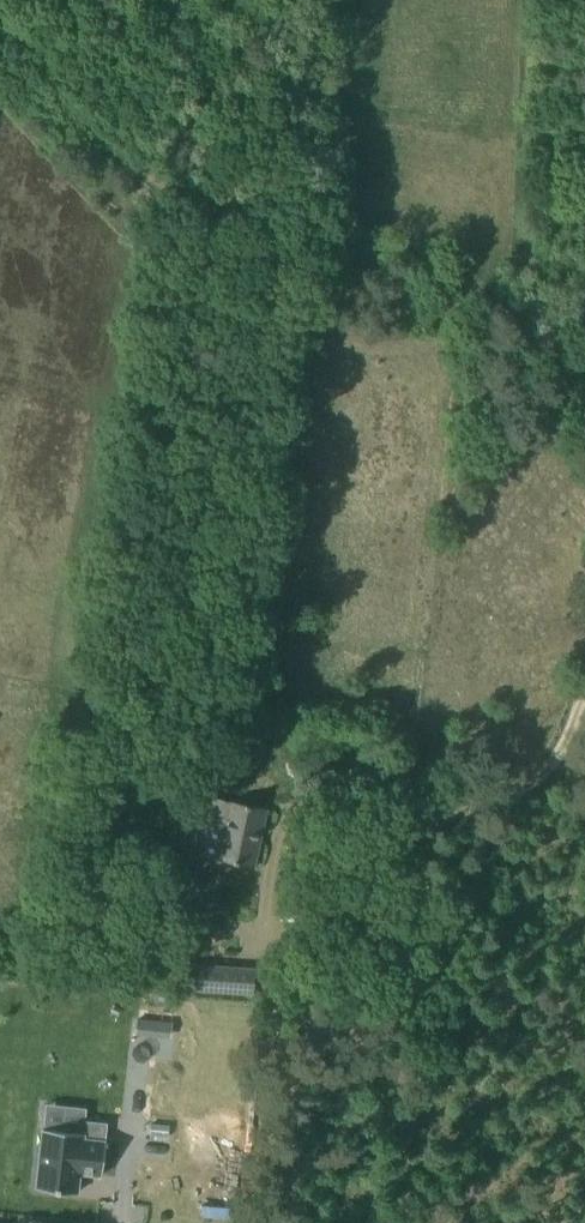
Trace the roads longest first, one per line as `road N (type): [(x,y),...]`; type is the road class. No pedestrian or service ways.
road 1 (track): [(409,815),(500,797),(546,770),(584,706)]

